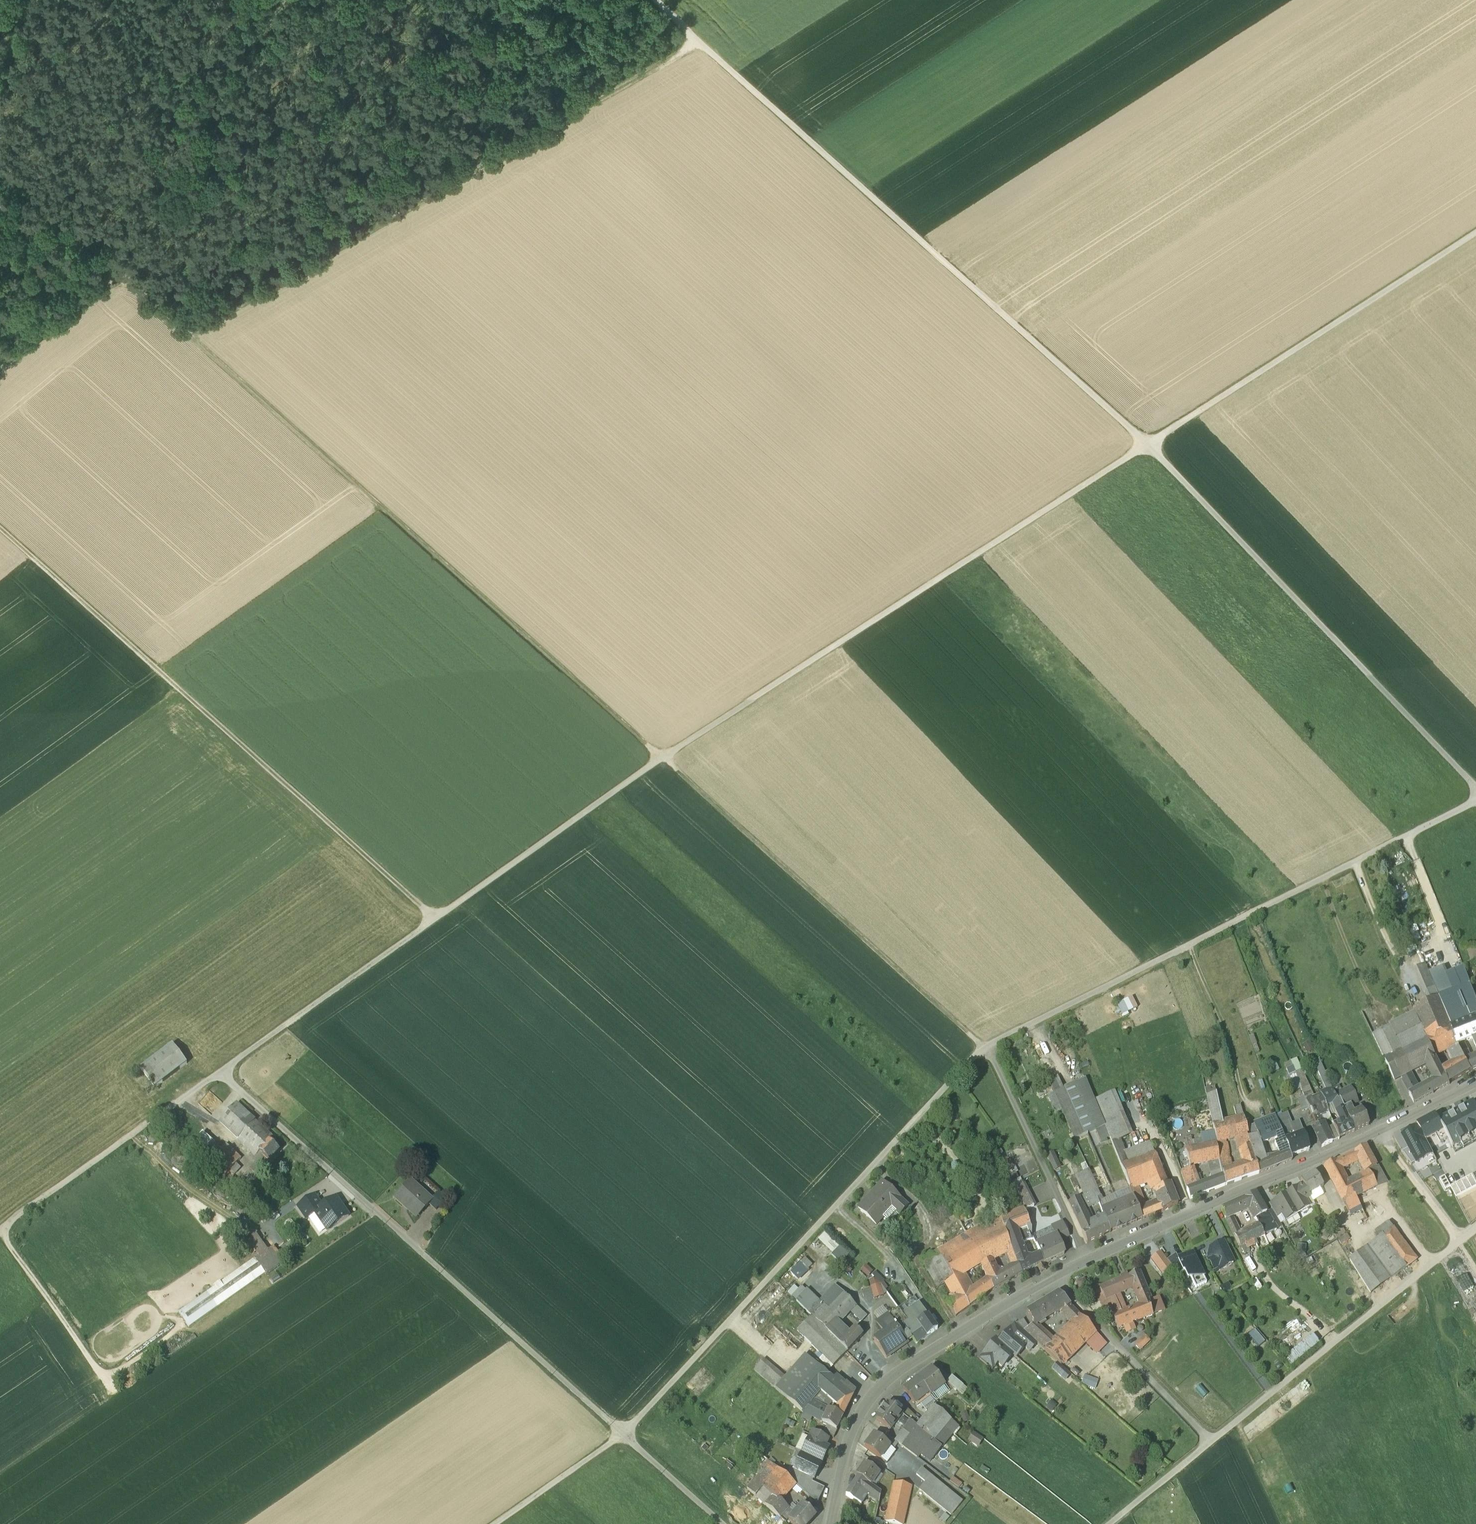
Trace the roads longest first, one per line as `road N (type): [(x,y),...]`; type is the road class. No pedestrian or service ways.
road 1 (track): [(222,1070),(661,758),(1475,233)]
road 2 (track): [(700,42),(190,334),(661,758)]
road 3 (track): [(1475,788),(1147,444),(657,0)]
road 4 (residential): [(831,1523),(854,1421),(899,1371),(1059,1274),(1475,1082)]
road 5 (track): [(435,919),(0,529)]
road 6 (track): [(986,1048),(1475,801)]
road 7 (track): [(622,1433),(222,1070)]
road 8 (track): [(222,1070),(11,1221),(7,1241),(102,1374),(115,1375),(181,1326)]
road 9 (track): [(986,1048),(622,1433)]
road 10 (track): [(1459,1239),(1109,1523)]
road 11 (track): [(986,1048),(661,758)]
road 12 (track): [(0,370),(120,272),(190,334)]
road 13 (track): [(1087,1260),(986,1048)]
road 14 (track): [(1059,1274),(1211,1439)]
road 15 (track): [(1189,946),(1253,1118),(1271,1112)]
road 16 (track): [(0,164),(120,272)]
road 17 (track): [(494,1523),(622,1433)]
road 18 (track): [(1382,1129),(1459,1239)]
road 19 (track): [(721,1523),(622,1433)]

